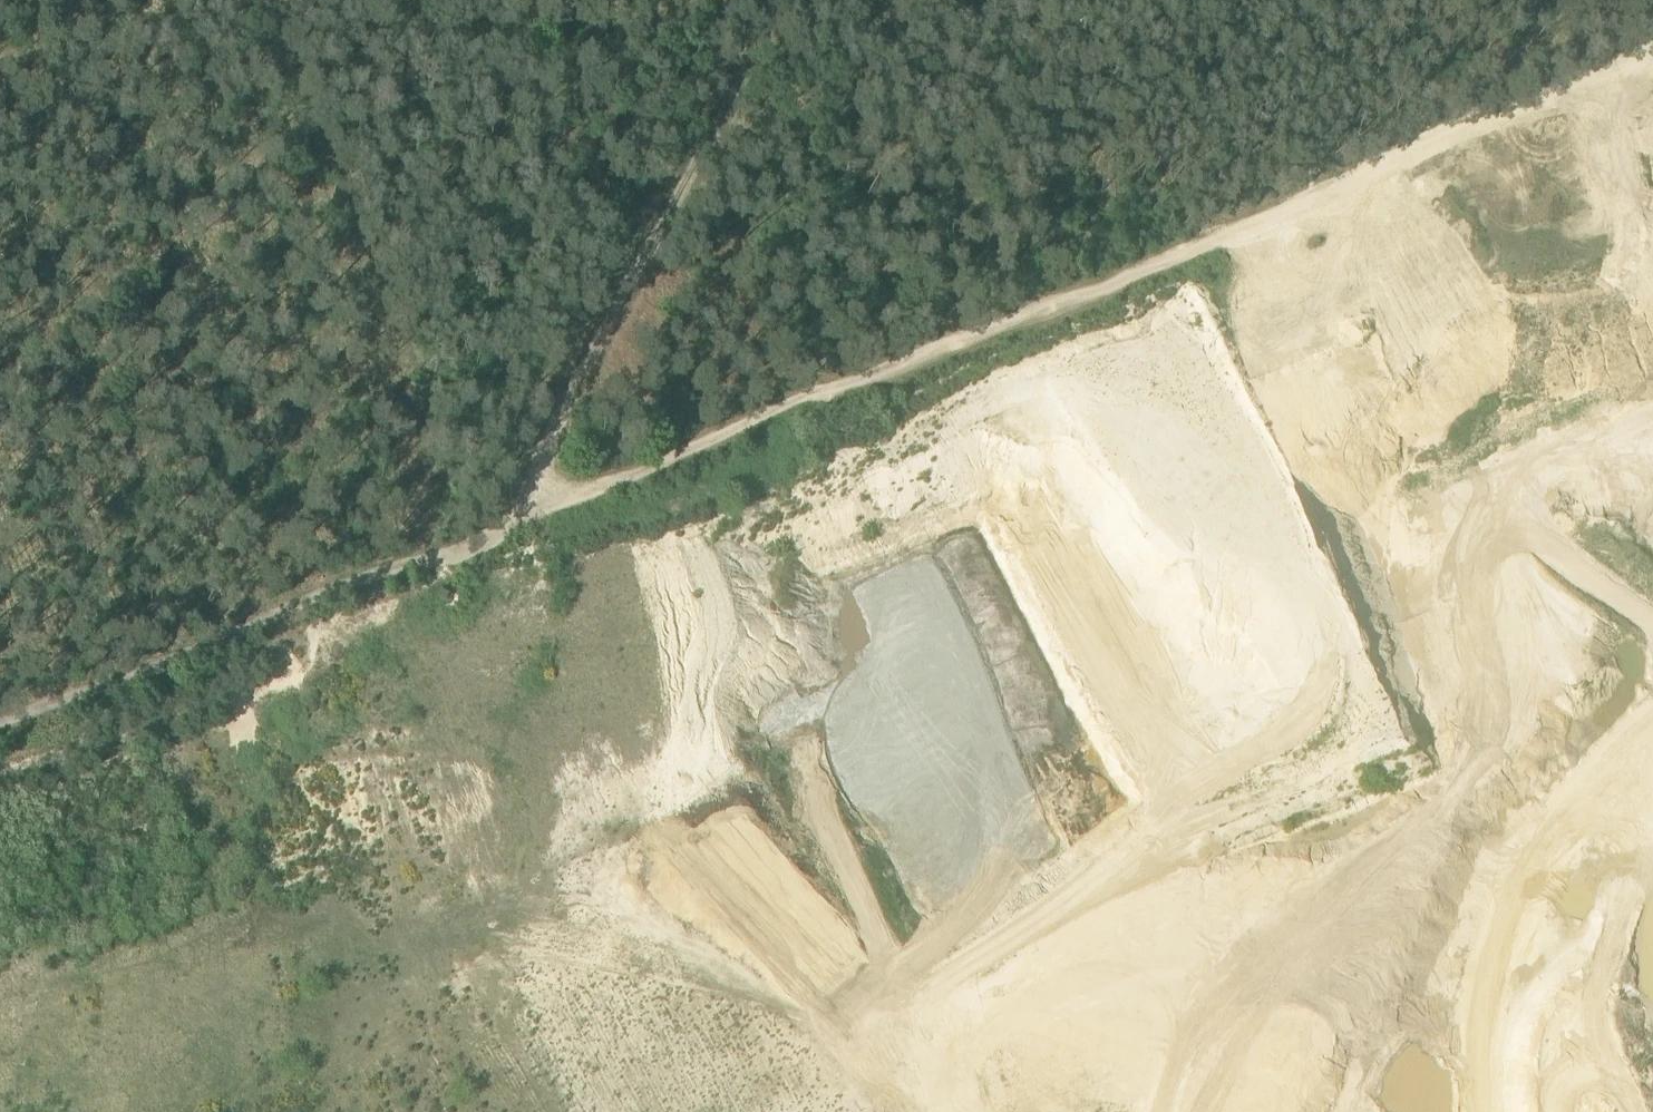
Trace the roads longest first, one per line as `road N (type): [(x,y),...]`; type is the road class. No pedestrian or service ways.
road 1 (track): [(511,534),(1652,62)]
road 2 (track): [(807,0),(511,534)]
road 3 (track): [(511,534),(0,743)]

